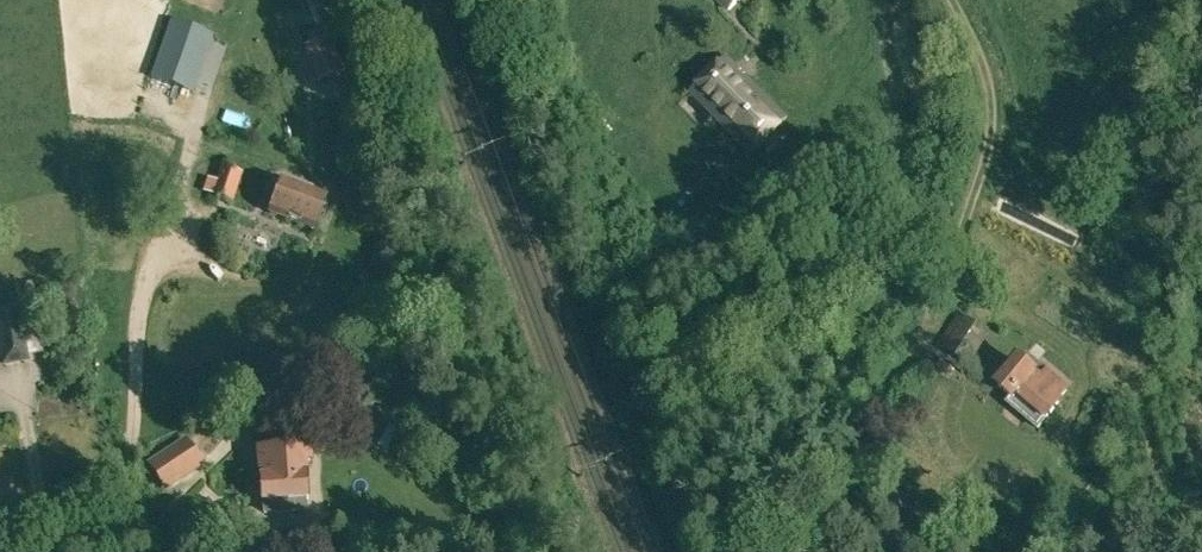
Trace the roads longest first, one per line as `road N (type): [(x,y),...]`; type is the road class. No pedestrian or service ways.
road 1 (track): [(1158,551),(1053,475)]

